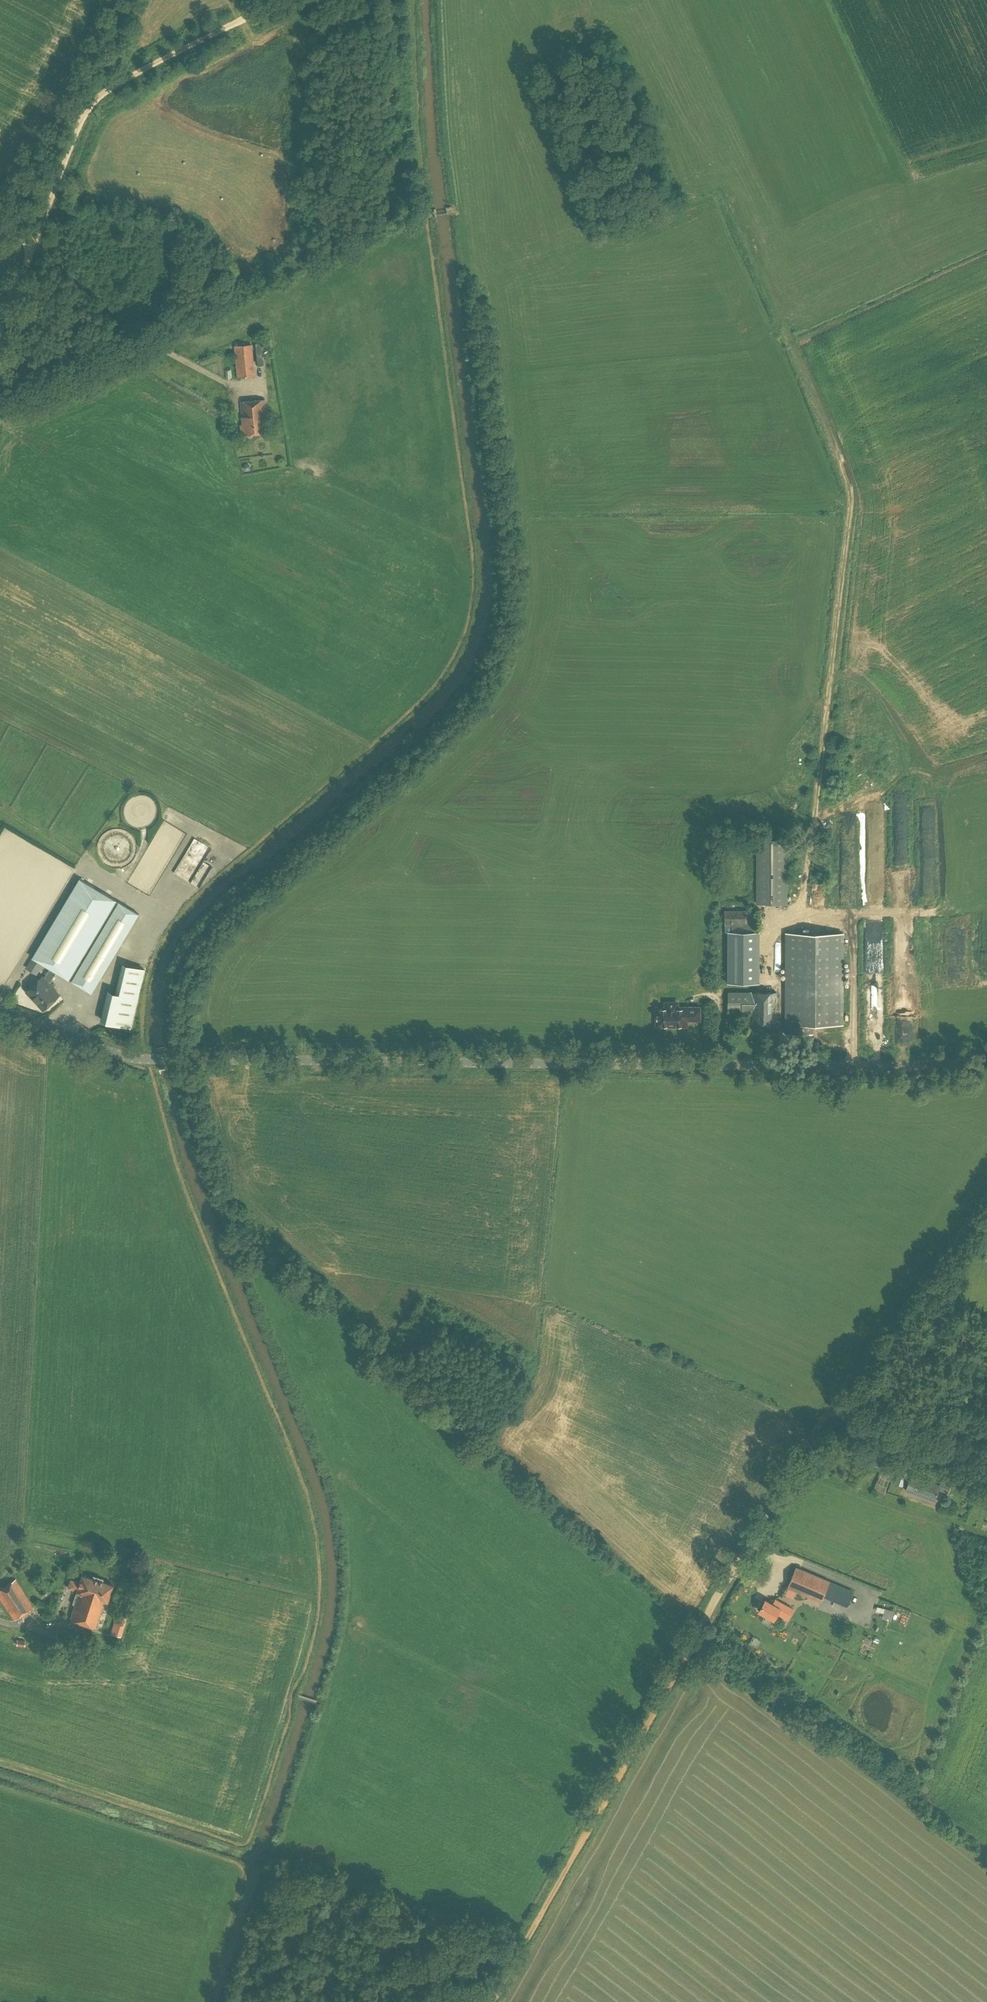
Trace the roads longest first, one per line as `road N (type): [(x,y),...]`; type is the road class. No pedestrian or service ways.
road 1 (unclassified): [(173,1061),(880,1068),(986,1053)]
road 2 (track): [(491,2001),(724,1575)]
road 3 (track): [(0,338),(90,105),(283,0)]
road 4 (unclassified): [(826,1415),(986,1200)]
road 5 (track): [(426,224),(412,0)]
road 6 (track): [(461,222),(443,0)]
road 7 (unclassified): [(724,1575),(826,1415)]
road 8 (unclassified): [(173,1061),(129,1059),(0,1010)]
road 9 (unclassified): [(986,1471),(826,1415)]

